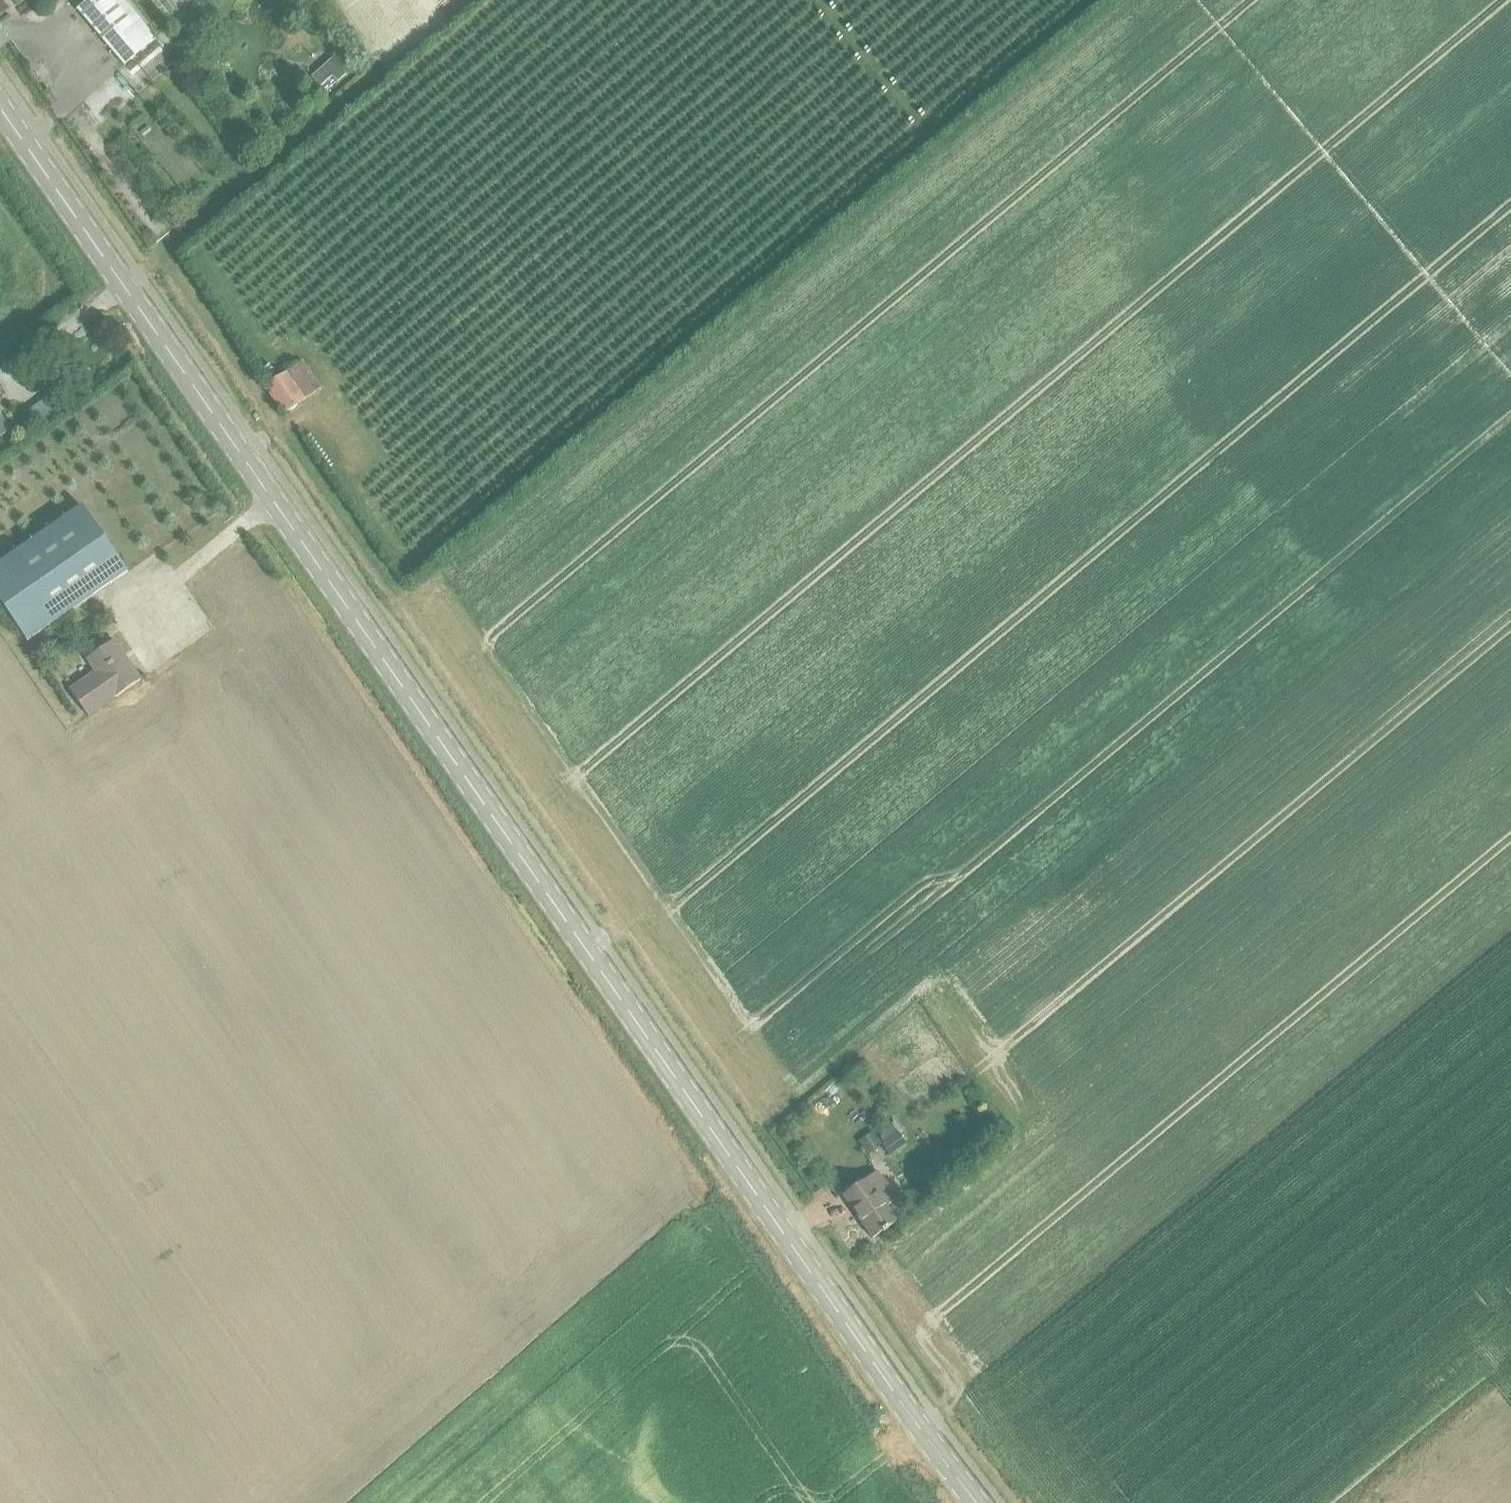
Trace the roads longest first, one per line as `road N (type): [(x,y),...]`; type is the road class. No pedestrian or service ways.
road 1 (secondary): [(975,1502),(0,109)]

